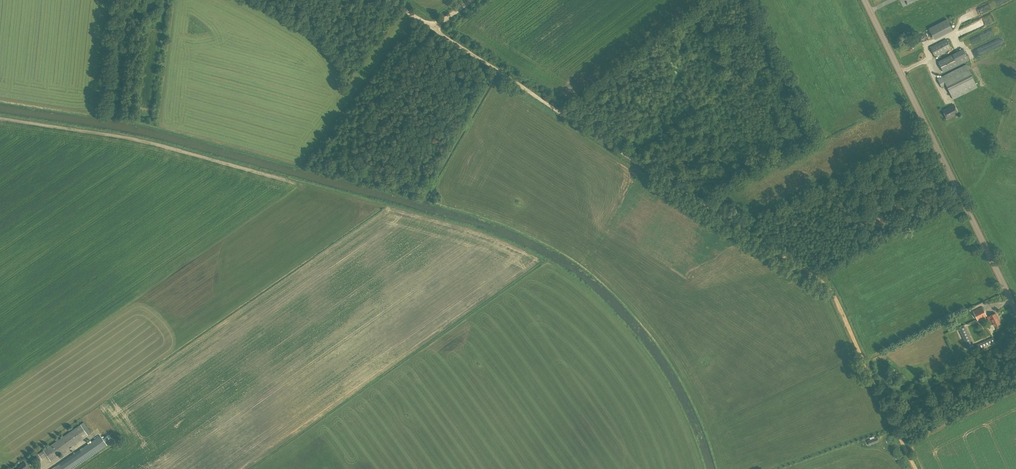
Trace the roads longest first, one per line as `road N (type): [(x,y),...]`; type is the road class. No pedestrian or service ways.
road 1 (track): [(916,468),(828,284),(497,71)]
road 2 (secondary): [(1015,309),(865,0)]

